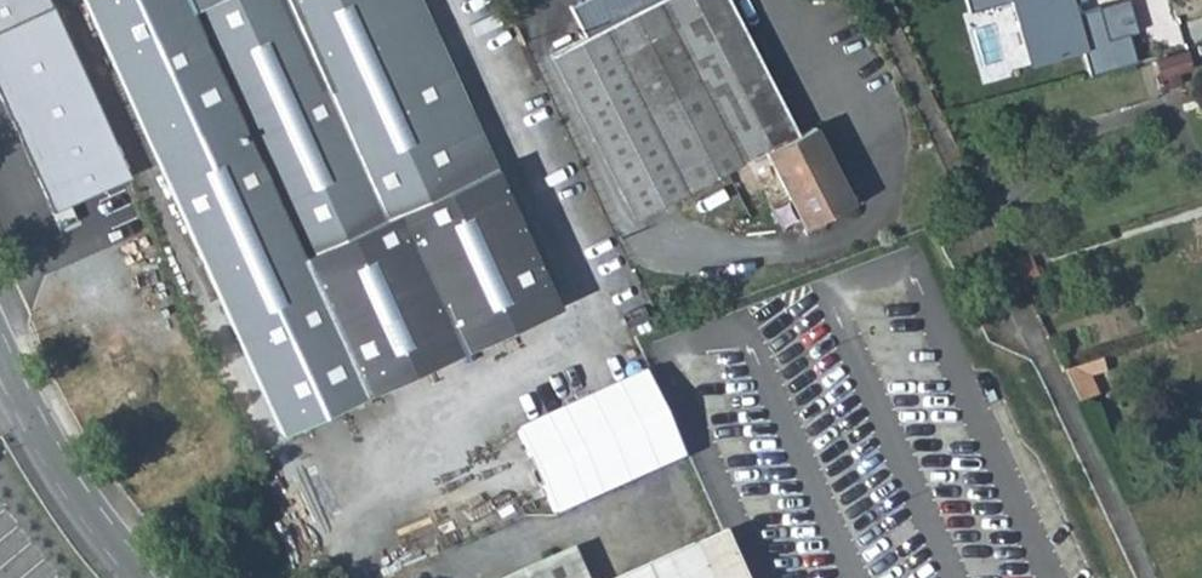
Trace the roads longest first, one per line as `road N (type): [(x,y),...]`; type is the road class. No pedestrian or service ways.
road 1 (unclassified): [(1147,577),(876,0)]
road 2 (tertiary): [(144,577),(38,424),(0,351)]

